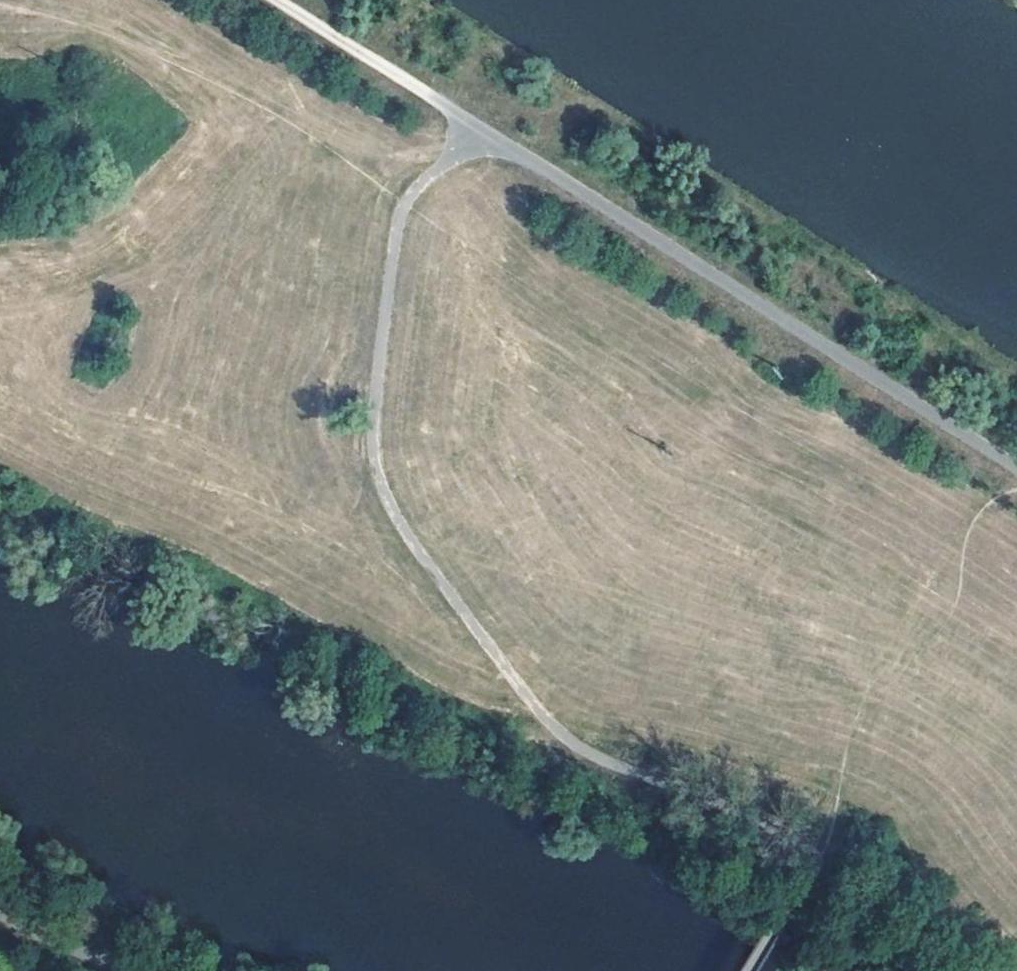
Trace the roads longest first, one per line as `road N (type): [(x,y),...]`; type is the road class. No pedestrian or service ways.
road 1 (track): [(472,147),(526,156),(1016,465)]
road 2 (track): [(472,147),(455,109),(279,0)]

